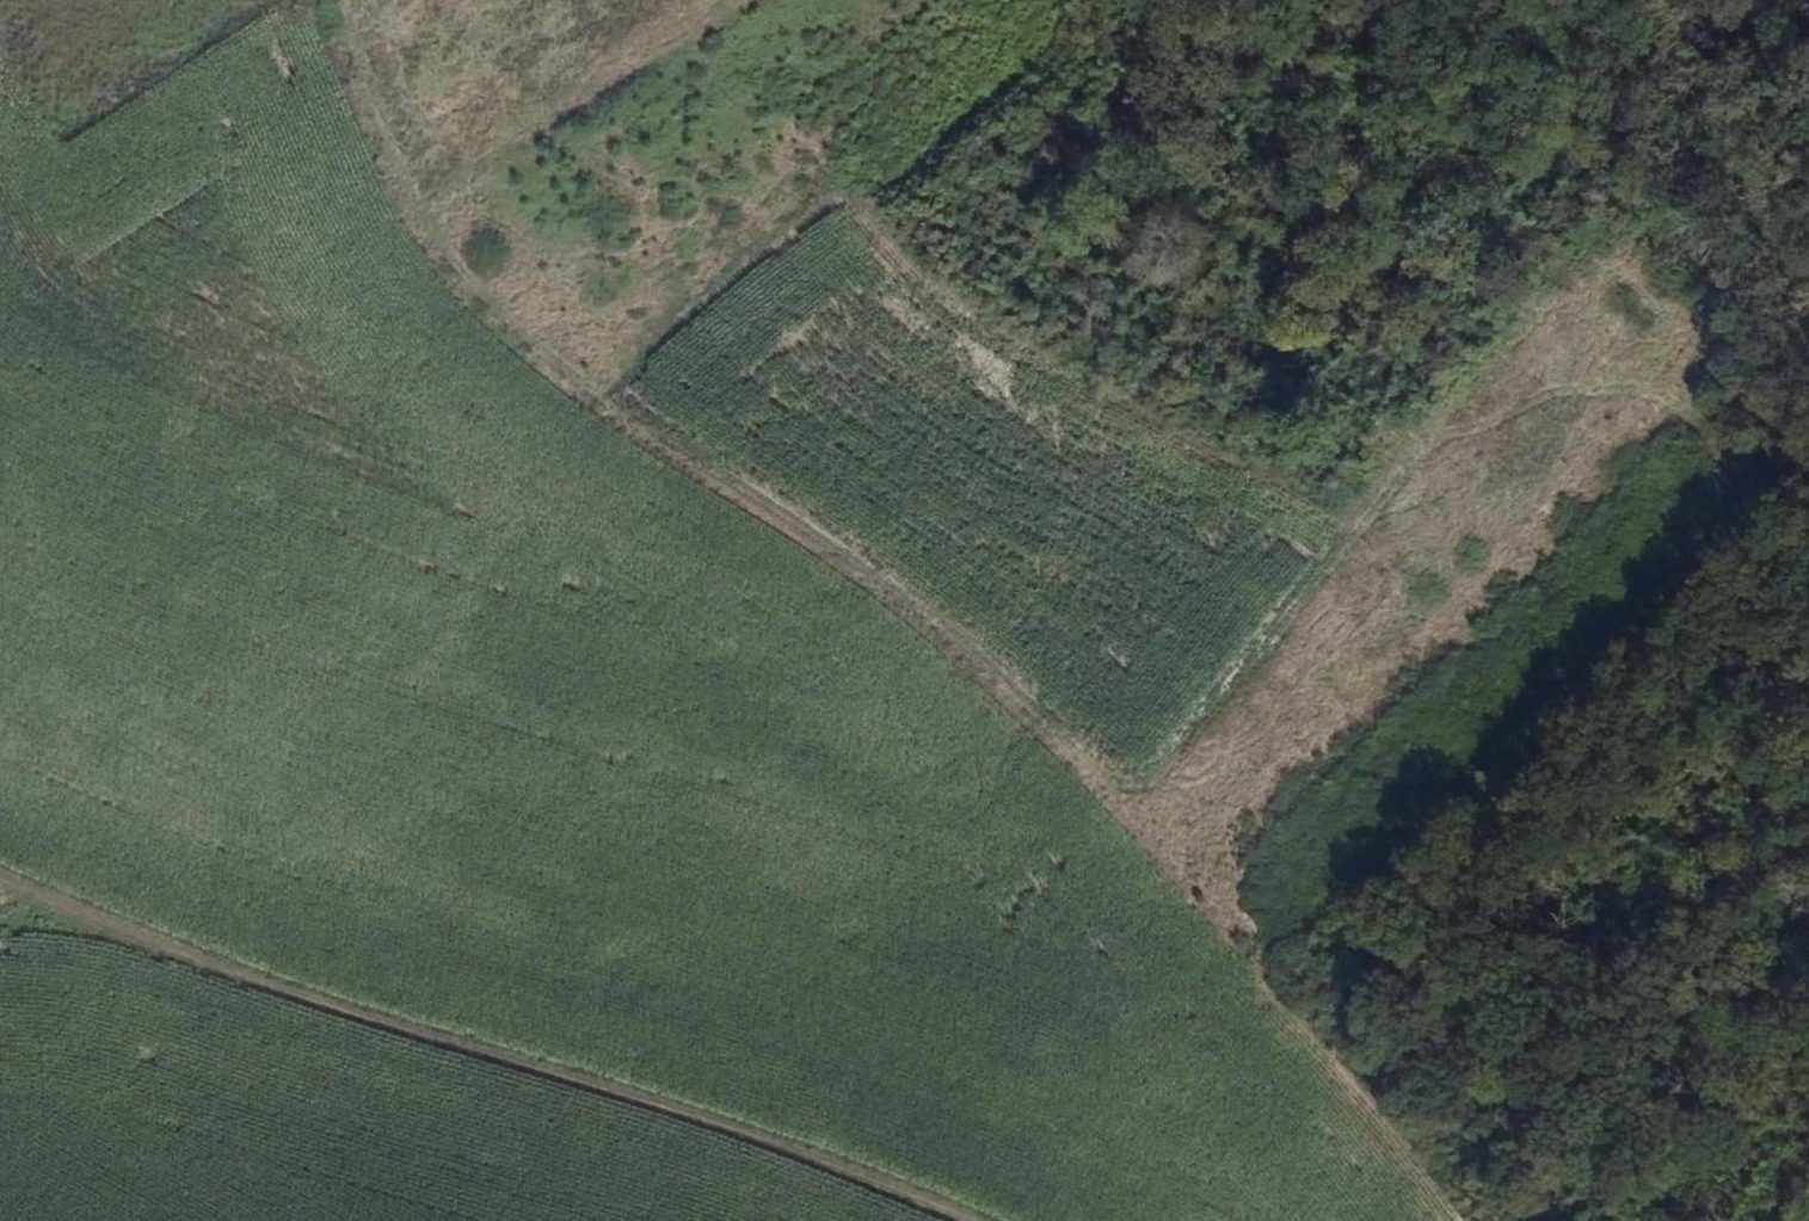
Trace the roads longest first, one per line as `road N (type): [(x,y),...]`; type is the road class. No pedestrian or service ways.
road 1 (track): [(965,1220),(810,1151),(0,895)]

